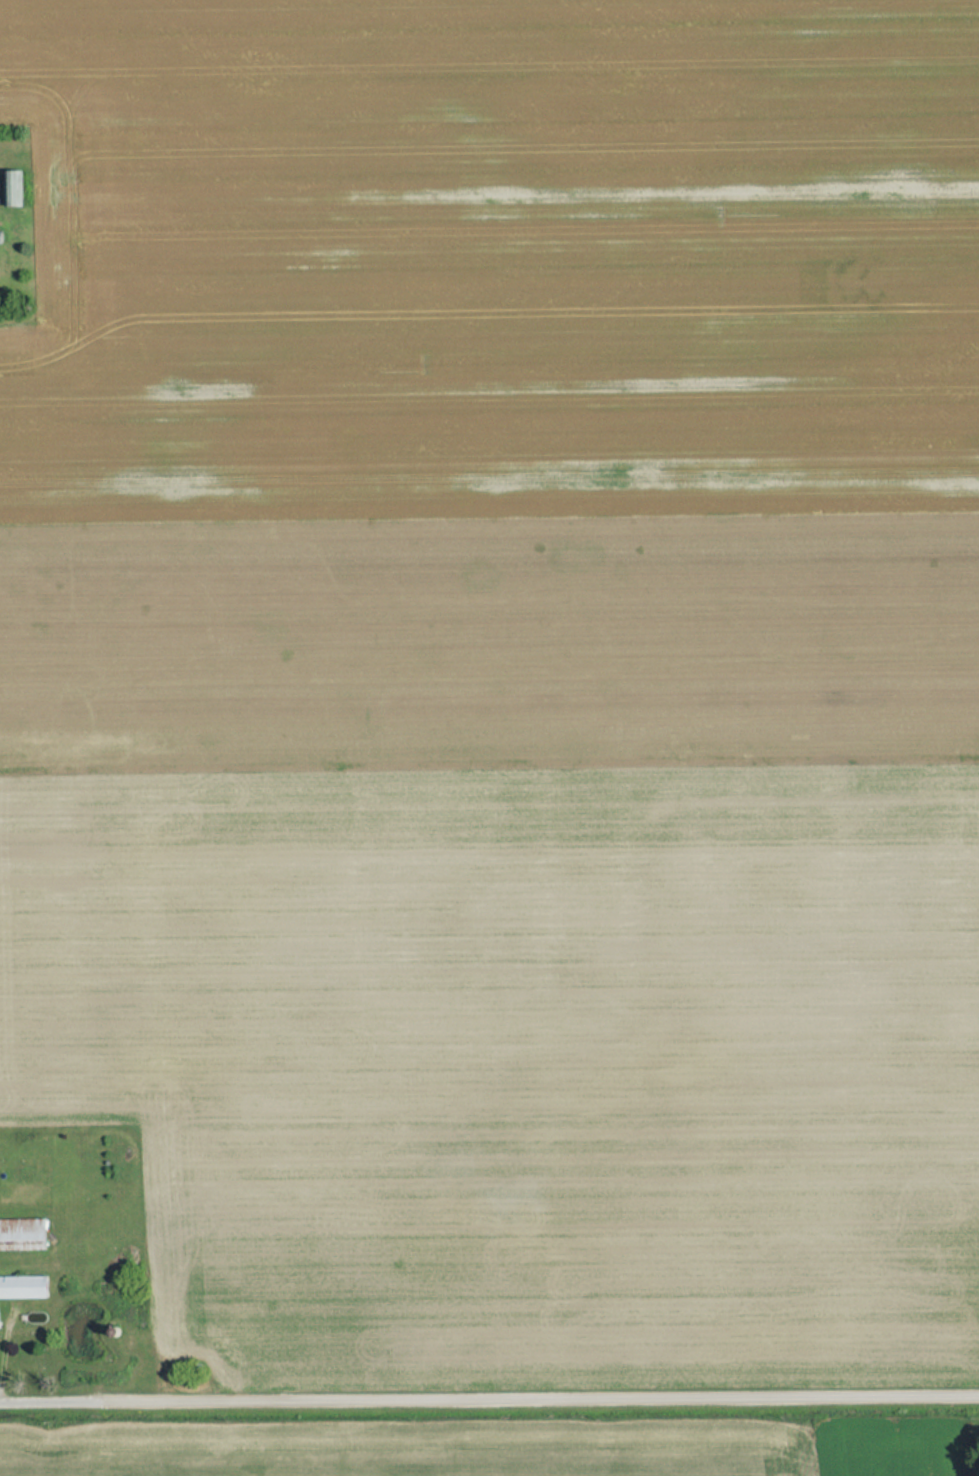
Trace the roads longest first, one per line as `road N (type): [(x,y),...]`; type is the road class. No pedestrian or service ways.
road 1 (residential): [(978,1391),(0,1402)]

